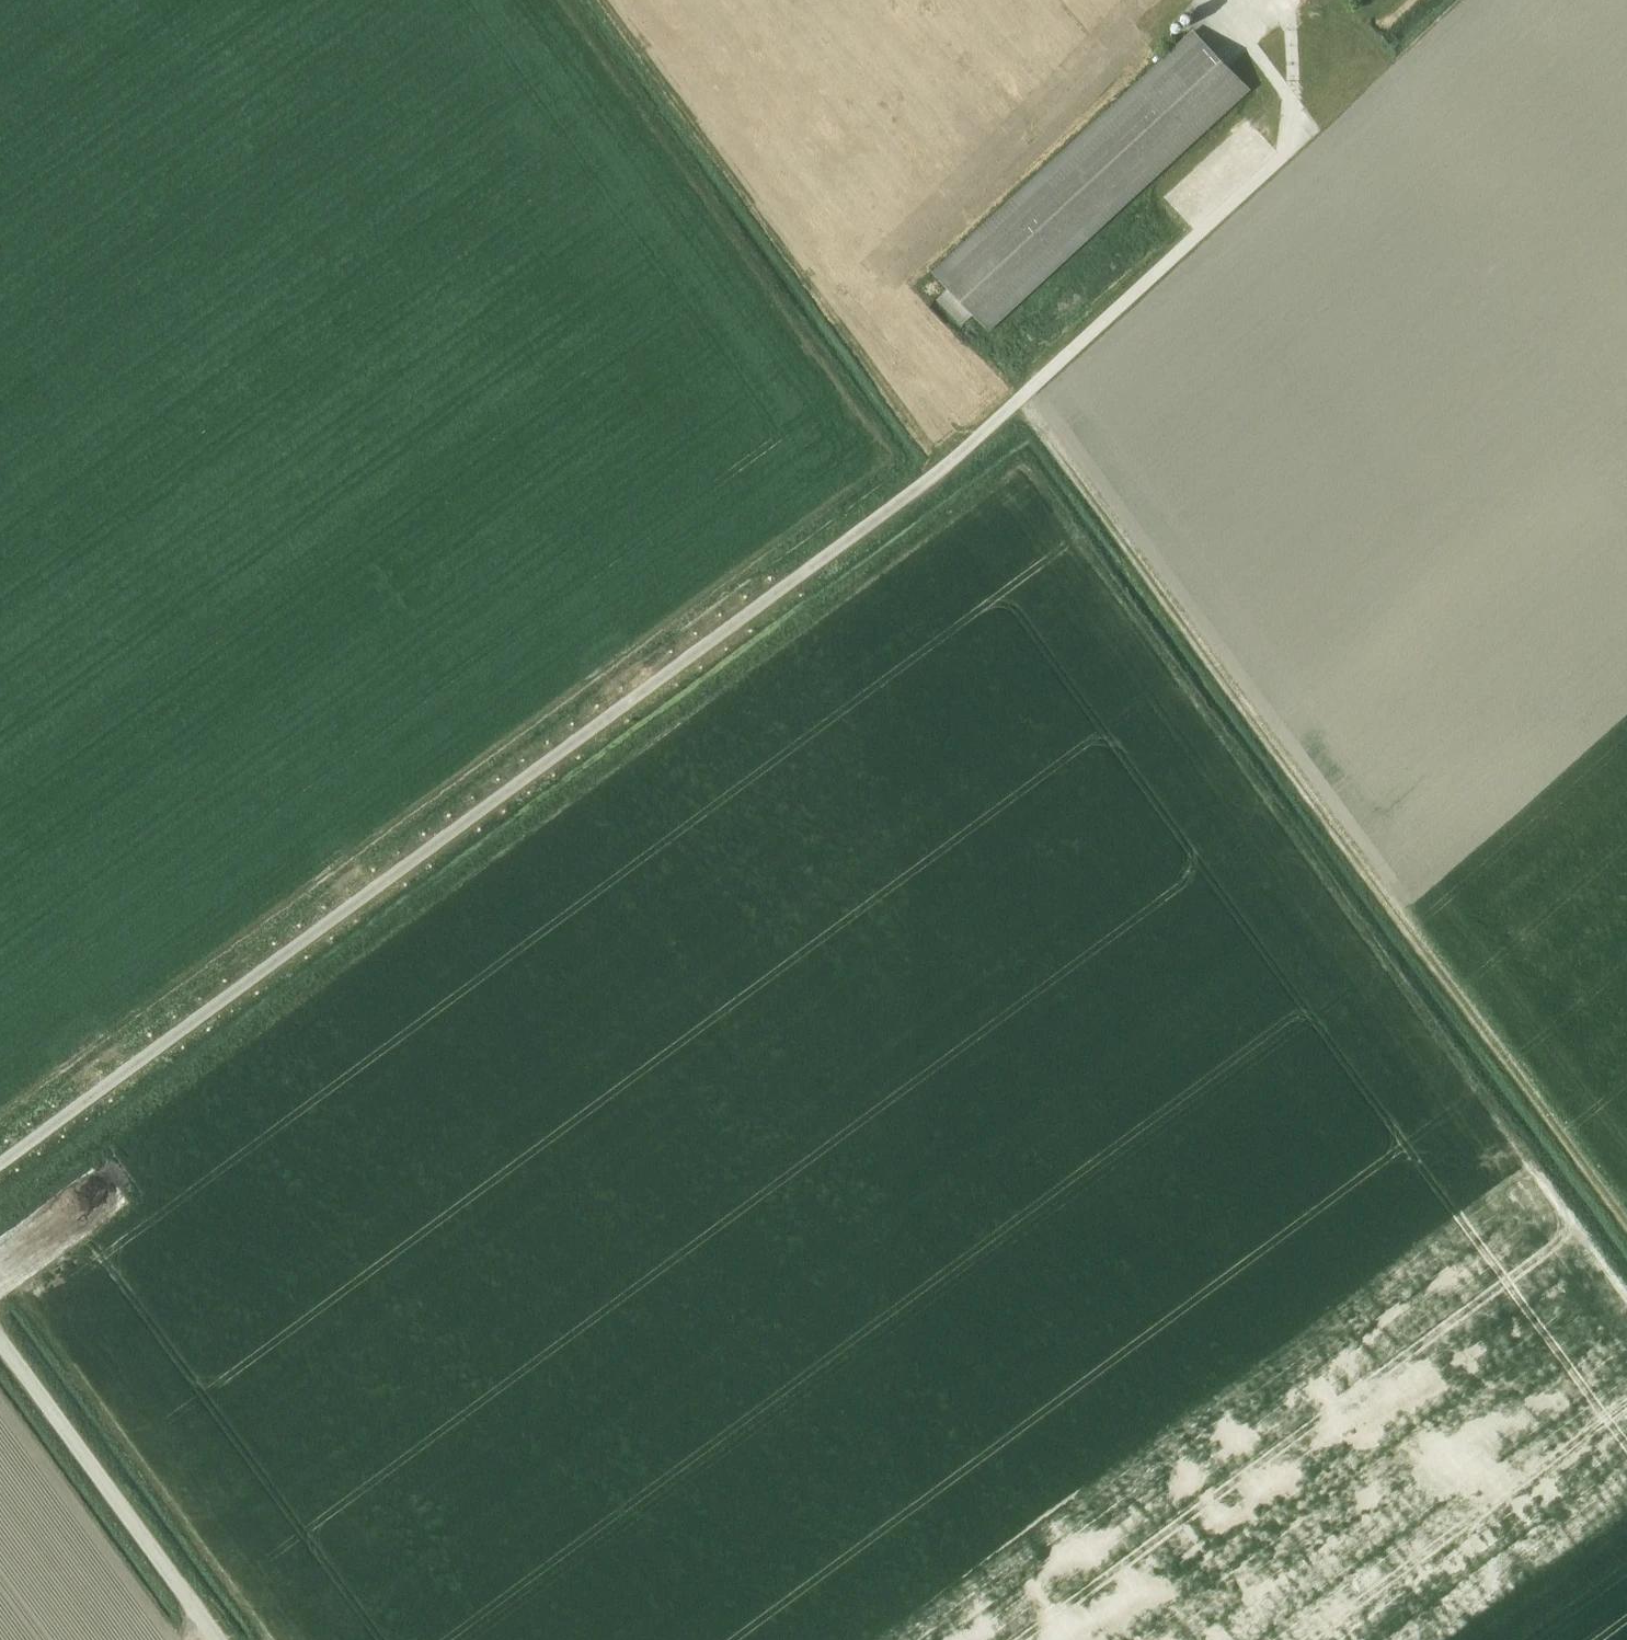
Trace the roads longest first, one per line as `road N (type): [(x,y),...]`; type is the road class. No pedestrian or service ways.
road 1 (track): [(1019,407),(1626,1235)]
road 2 (unclassified): [(215,1639),(0,1346)]

